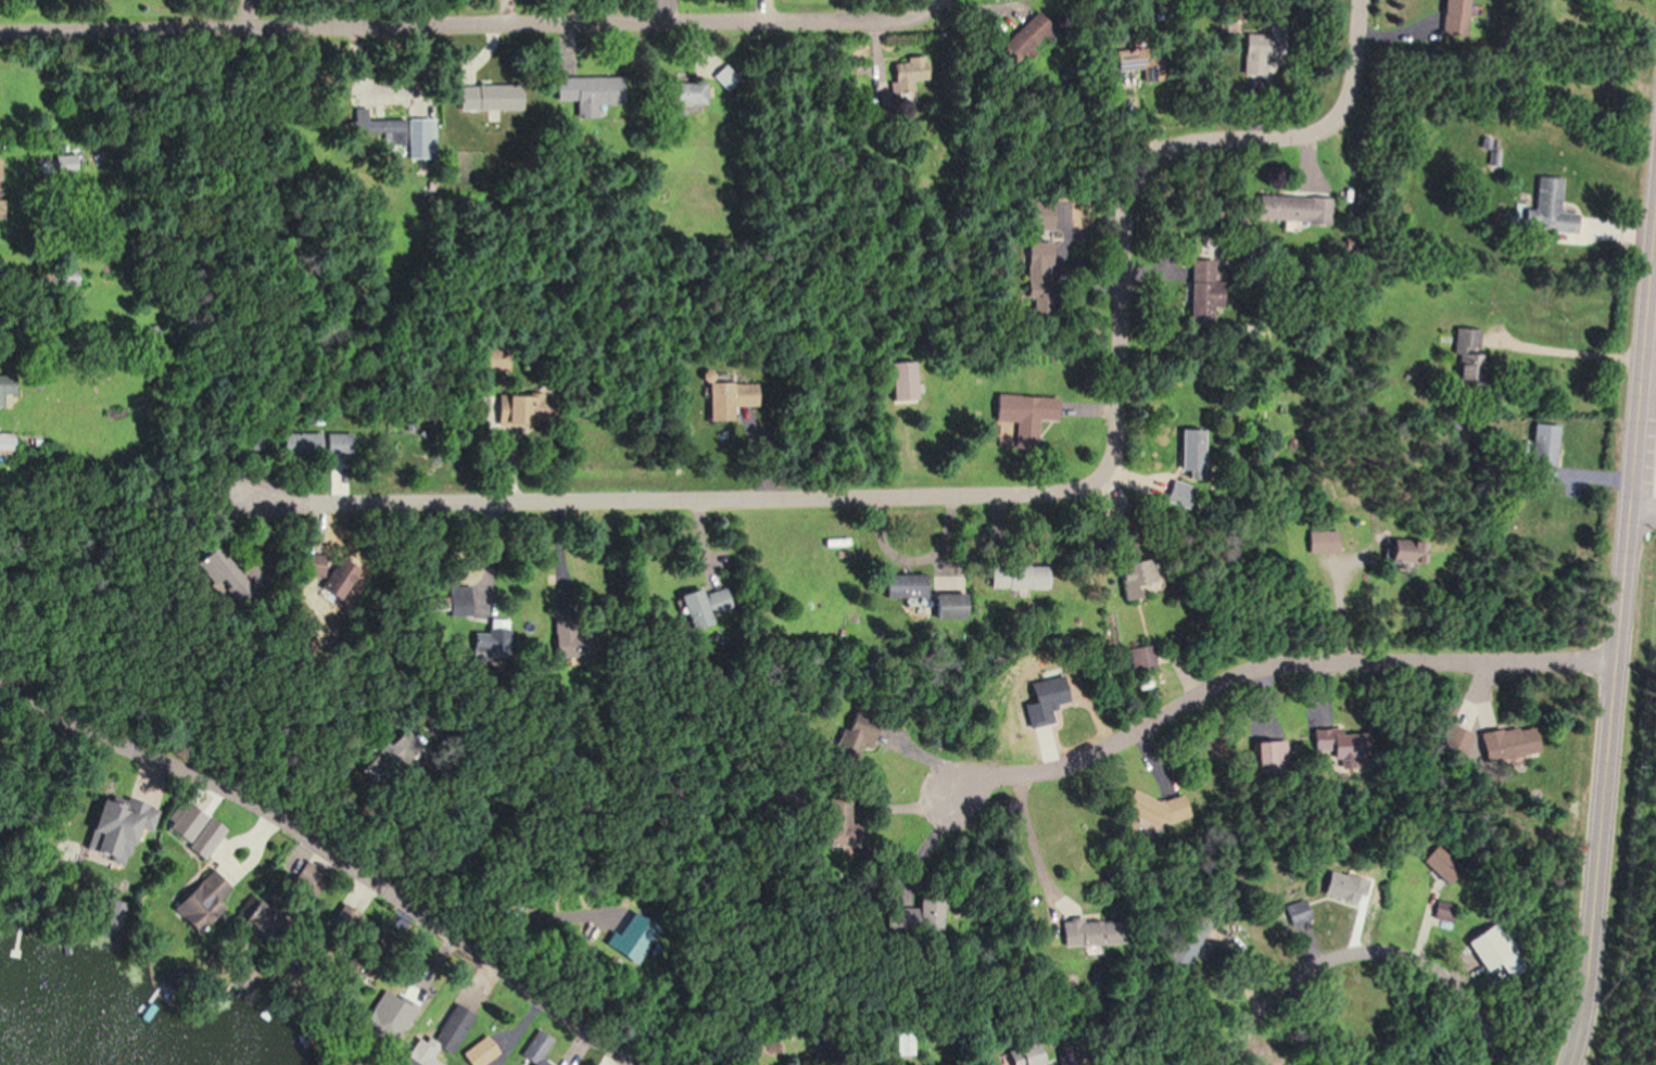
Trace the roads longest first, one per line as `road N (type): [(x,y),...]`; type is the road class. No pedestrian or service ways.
road 1 (residential): [(232,499),(731,504),(1059,493),(1096,482),(1114,456),(1123,238),(1133,192),(1154,162),(1213,140),(1315,132),(1341,112),(1361,0)]
road 2 (residential): [(934,0),(912,16),(856,20),(0,30)]
road 3 (residential): [(1655,240),(1590,984),(1573,1064)]
road 4 (residential): [(0,704),(61,719),(278,823),(665,1064)]
road 5 (residential): [(1619,657),(1264,667),(1078,762),(959,793)]
road 6 (residential): [(1226,1064),(1262,1015),(1358,946),(1421,955),(1476,1007),(1493,1064)]

